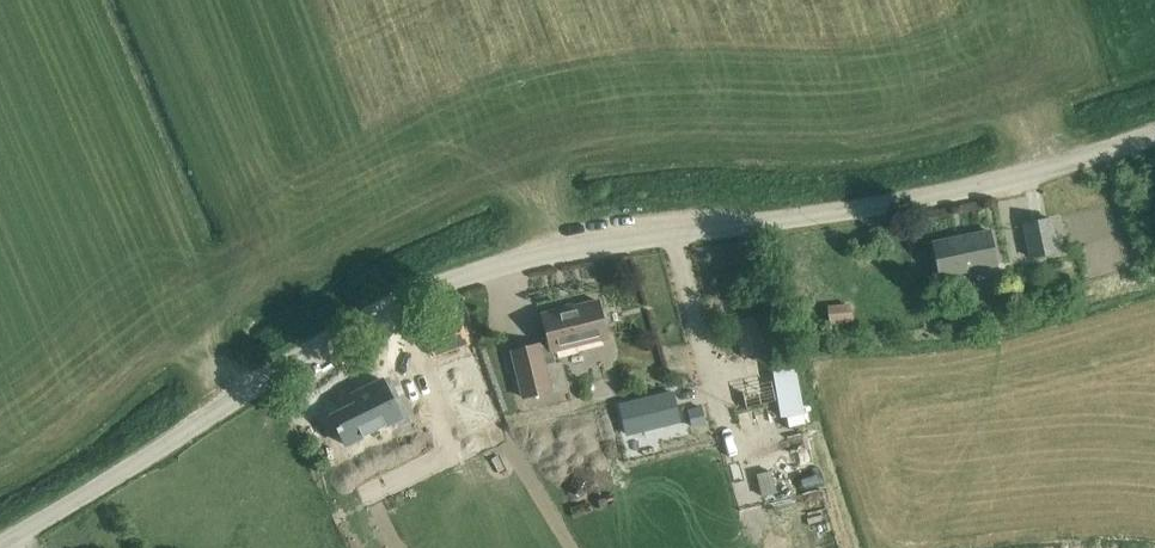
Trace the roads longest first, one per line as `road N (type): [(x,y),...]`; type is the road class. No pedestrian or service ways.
road 1 (unclassified): [(0,546),(89,498),(354,313),(473,266),(569,245),(857,215),(1026,179),(1154,133)]

